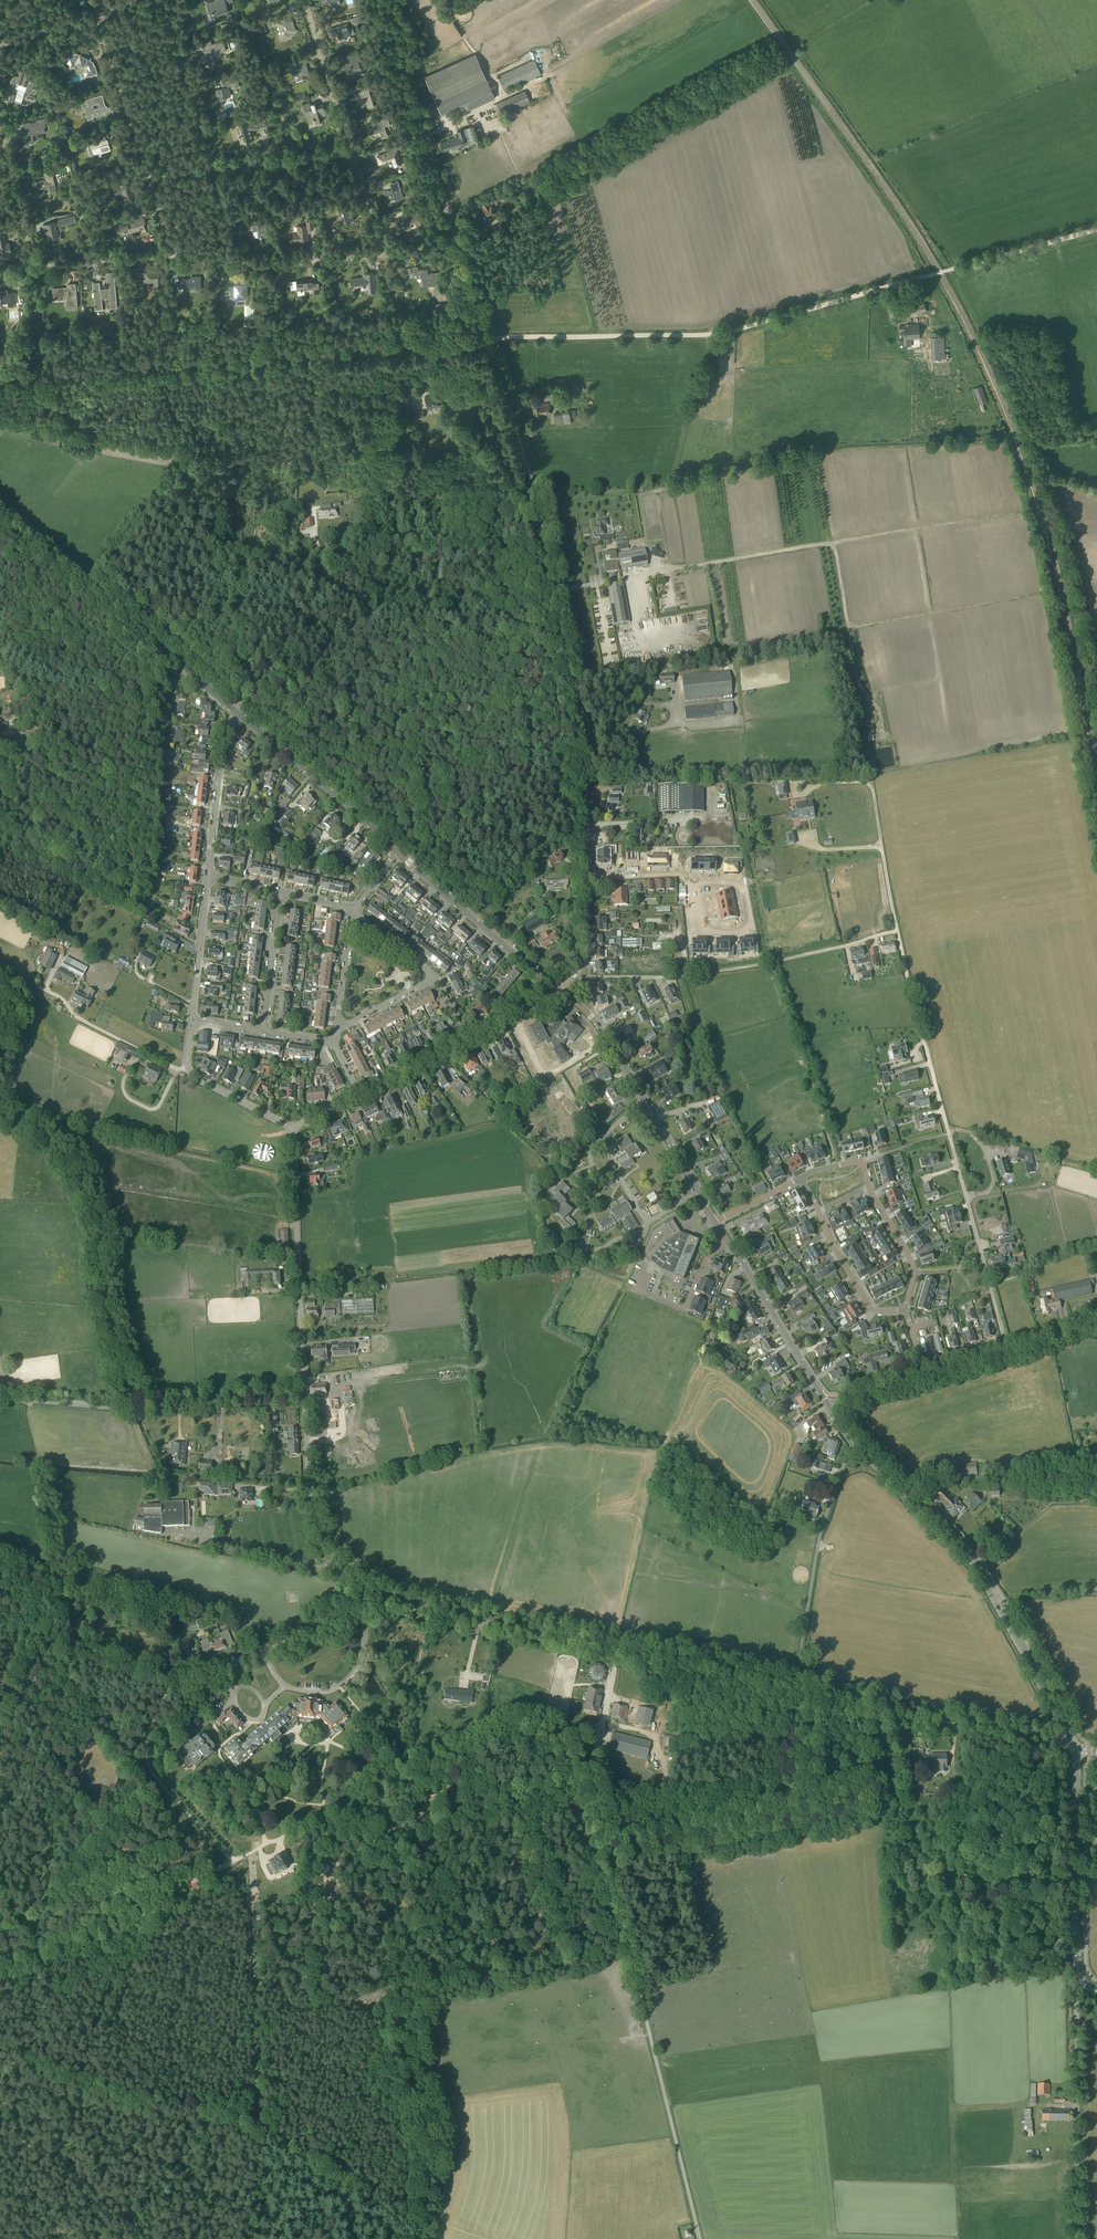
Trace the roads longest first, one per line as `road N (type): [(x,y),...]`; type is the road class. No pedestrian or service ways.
road 1 (unclassified): [(700,2238),(578,1745),(604,1715),(618,1650)]
road 2 (track): [(32,1959),(493,1734),(526,1727),(584,1733)]
road 3 (track): [(0,380),(487,339)]
road 4 (track): [(461,1810),(459,1859),(421,1902),(411,1889),(400,1823),(439,1760),(509,1764),(556,1781),(515,1785),(462,1807)]
road 5 (track): [(487,339),(704,335),(948,271)]
road 6 (track): [(421,2238),(447,2146),(423,1998),(630,1953)]
road 7 (unclassified): [(1006,1347),(897,931)]
road 8 (residential): [(585,876),(580,744),(533,486)]
road 9 (primary): [(1075,1747),(971,1559),(855,1447)]
road 10 (unclassified): [(533,486),(424,133)]
road 11 (primary): [(238,713),(0,507)]
road 12 (unclassified): [(305,1398),(119,1409),(0,1399)]
road 13 (unclassified): [(1075,1747),(794,1688)]
road 14 (track): [(1080,1977),(974,1882),(977,1869),(1076,1784)]
road 15 (track): [(239,1858),(252,1873),(258,2135)]
road 16 (track): [(324,1806),(330,1741),(462,1807),(401,1839)]
road 17 (primary): [(714,1222),(607,1039),(560,989)]
road 18 (track): [(258,2135),(212,2109),(109,2097),(0,2048)]
road 19 (unclassified): [(305,1398),(293,1129)]
road 20 (unclassified): [(618,1650),(383,1601),(365,1606)]
road 21 (unclassified): [(1076,2238),(1077,1999),(1085,1986)]
road 22 (unclassified): [(794,1688),(819,1538),(843,1462),(855,1447)]
road 23 (track): [(897,931),(661,977)]
road 24 (secondary): [(1085,1986),(1077,1962),(1075,1747)]
road 25 (track): [(59,1663),(166,1695),(108,1716),(149,1767)]
road 26 (track): [(0,1935),(208,1836)]
road 27 (unclassified): [(365,1606),(322,1536),(309,1479),(305,1398)]
road 28 (primary): [(829,1407),(714,1222)]
road 29 (unclassified): [(173,1685),(149,1728),(149,1767),(221,1851),(238,1859)]
road 30 (primary): [(560,989),(397,851)]
road 31 (residential): [(174,256),(285,265),(384,255)]
road 32 (primary): [(397,851),(238,713)]
road 33 (unclassified): [(173,1685),(365,1606)]
road 34 (residential): [(690,880),(743,882),(752,928),(690,931),(687,886)]
road 35 (track): [(488,1795),(520,1838),(577,1967)]
road 36 (track): [(413,2238),(359,2189),(258,2135)]
road 37 (unclassified): [(0,1633),(173,1685)]
road 38 (unclassified): [(794,1688),(618,1650)]
road 39 (residential): [(215,169),(161,0)]
road 40 (residential): [(293,1129),(189,1072),(191,1021)]
road 41 (residential): [(207,876),(223,738),(238,713)]
road 42 (residential): [(148,175),(98,17)]
road 43 (track): [(249,1720),(219,1751),(239,1779),(280,1762),(303,1729)]
road 44 (residential): [(352,153),(304,0)]
road 45 (track): [(948,271),(1096,229)]
road 46 (residential): [(32,268),(0,125)]
road 47 (residential): [(191,1021),(207,876)]
road 48 (residential): [(904,1307),(873,1310),(818,1210)]
road 49 (residential): [(32,268),(174,256)]
road 50 (residential): [(263,1032),(280,891)]
road 51 (track): [(424,133),(379,0)]
road 52 (residential): [(215,169),(352,153)]
road 53 (track): [(266,1845),(258,1790),(324,1806),(326,1815)]
road 54 (residential): [(869,1188),(913,1268),(904,1307)]
road 55 (residential): [(560,989),(586,961),(585,876)]
road 56 (residential): [(358,1093),(468,1038)]
road 57 (track): [(511,1983),(421,1902)]
road 58 (residential): [(336,1030),(353,911)]

